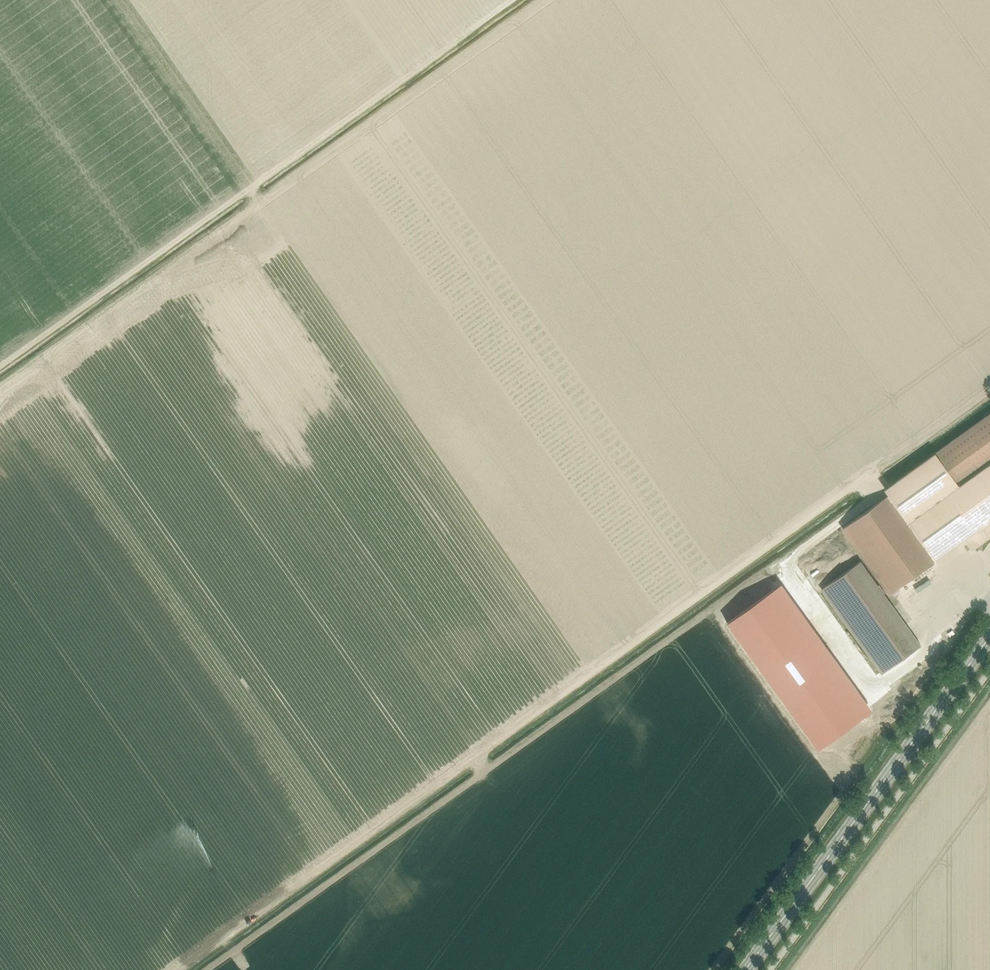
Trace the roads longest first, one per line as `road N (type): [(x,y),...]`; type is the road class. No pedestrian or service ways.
road 1 (secondary): [(745,969),(989,636)]

